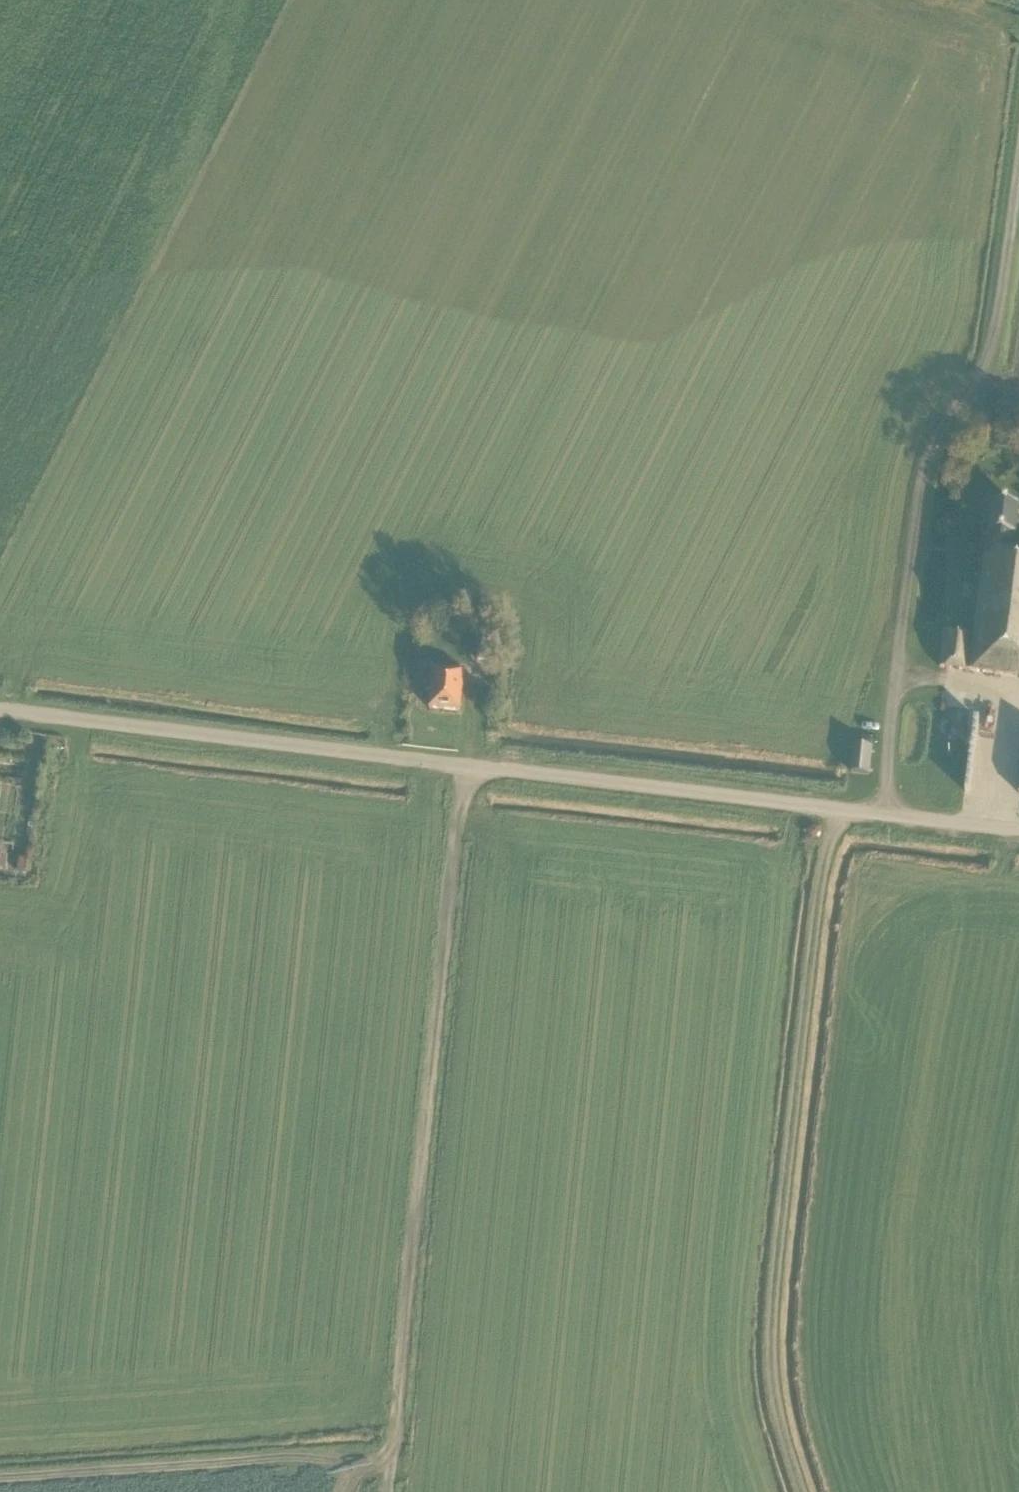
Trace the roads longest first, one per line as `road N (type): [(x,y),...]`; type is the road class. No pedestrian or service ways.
road 1 (unclassified): [(1018,831),(0,712)]

